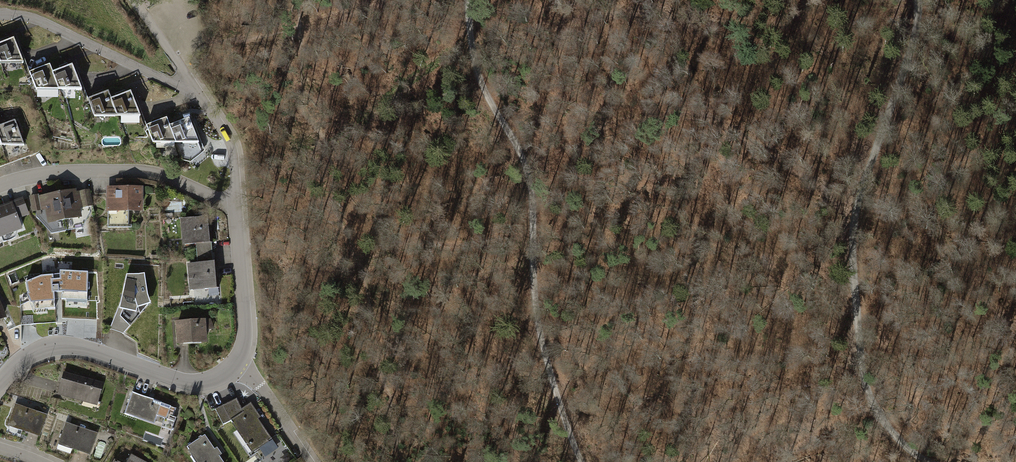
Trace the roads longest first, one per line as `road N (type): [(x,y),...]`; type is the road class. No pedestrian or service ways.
road 1 (track): [(916,0),(918,31),(857,208),(853,250),(860,349),(874,406),(917,457),(933,461)]
road 2 (track): [(580,461),(532,291),(532,179),(479,80),(467,0)]
road 3 (residential): [(236,361),(192,382),(70,346),(23,359),(0,381)]
road 4 (residential): [(235,203),(149,172),(67,170),(0,185)]
road 5 (residential): [(195,90),(42,20),(0,14)]
road 6 (residential): [(235,203),(245,330),(236,361)]
road 7 (residential): [(236,361),(312,461)]
road 8 (residential): [(195,90),(233,148),(235,203)]
road 9 (track): [(918,31),(1015,101)]

